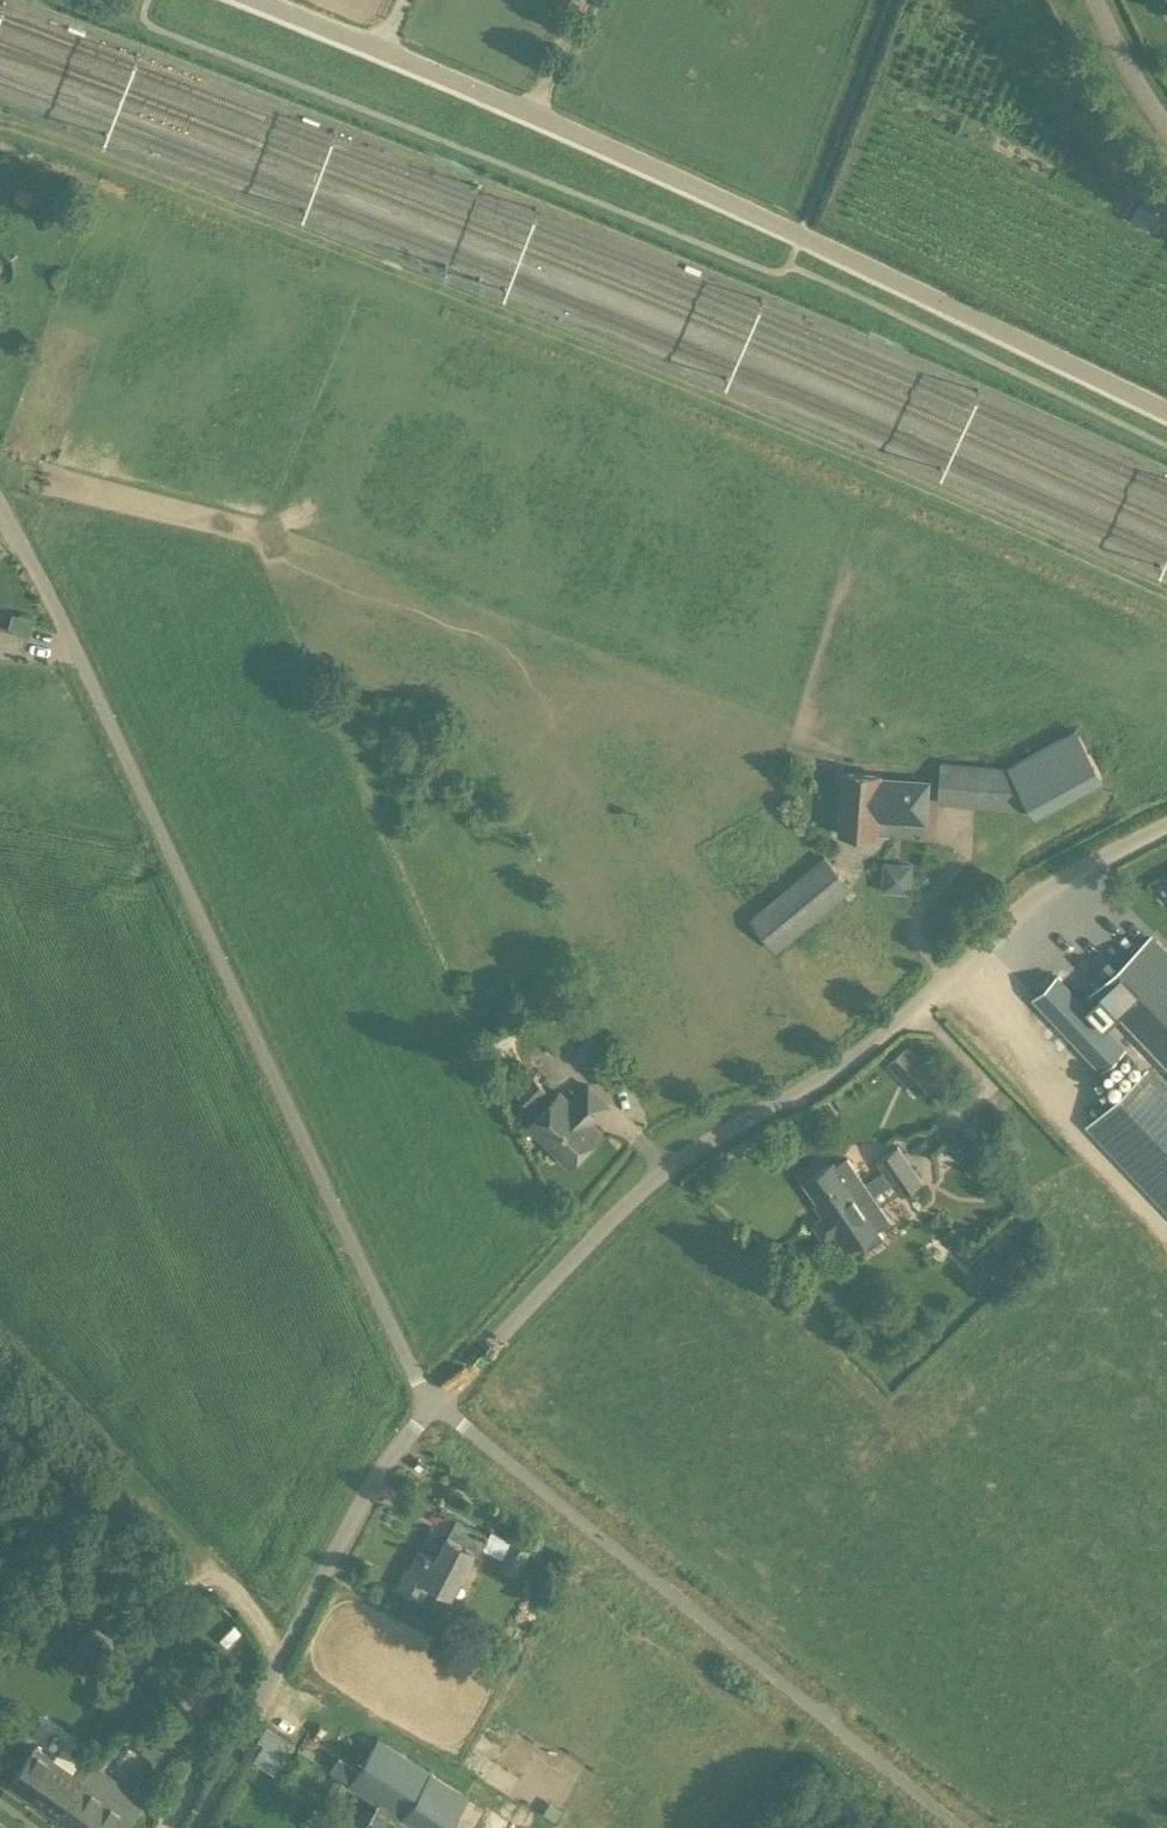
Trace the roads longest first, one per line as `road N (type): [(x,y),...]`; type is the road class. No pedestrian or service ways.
road 1 (unclassified): [(1166,411),(530,113),(250,0)]
road 2 (unclassified): [(0,500),(436,1403)]
road 3 (unclassified): [(436,1403),(660,1172),(857,1055),(1033,892),(1166,825)]
road 4 (unclassified): [(197,1827),(371,1479),(436,1403)]
road 5 (residential): [(1166,132),(1099,0)]

